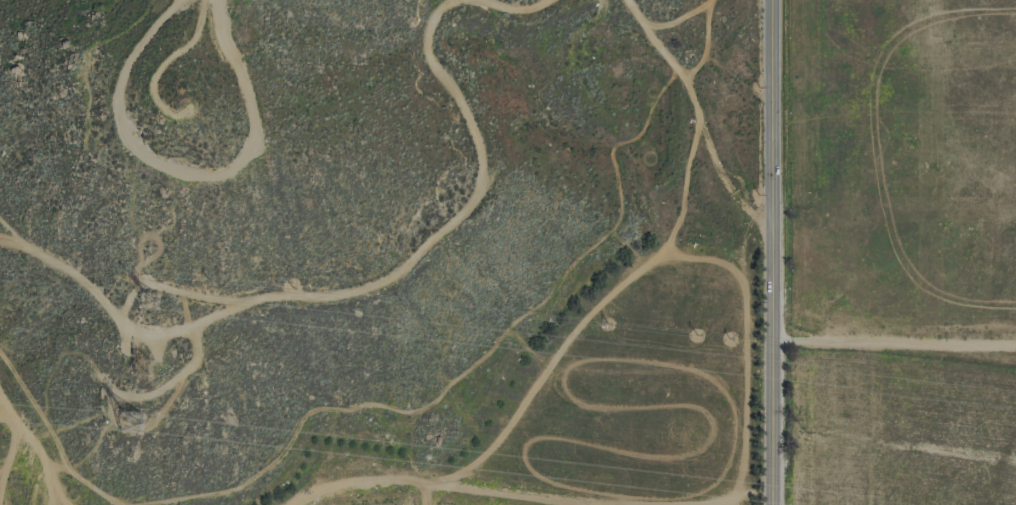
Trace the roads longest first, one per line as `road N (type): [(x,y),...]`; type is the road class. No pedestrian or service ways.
road 1 (residential): [(89,487),(126,504),(221,492),(274,462),(308,410),(426,406),(614,225),(614,146),(643,128),(676,68)]
road 2 (residential): [(549,0),(519,13),(461,0),(435,22),(428,48),(434,69),(467,120),(484,181),(396,275),(327,299),(280,294),(180,330)]
road 3 (residential): [(771,0),(770,504)]
road 4 (residential): [(771,226),(732,192),(683,76),(624,0)]
road 5 (residential): [(180,330),(141,331),(120,320),(0,219)]
road 6 (residential): [(194,326),(196,351),(183,376),(111,399),(89,487)]

